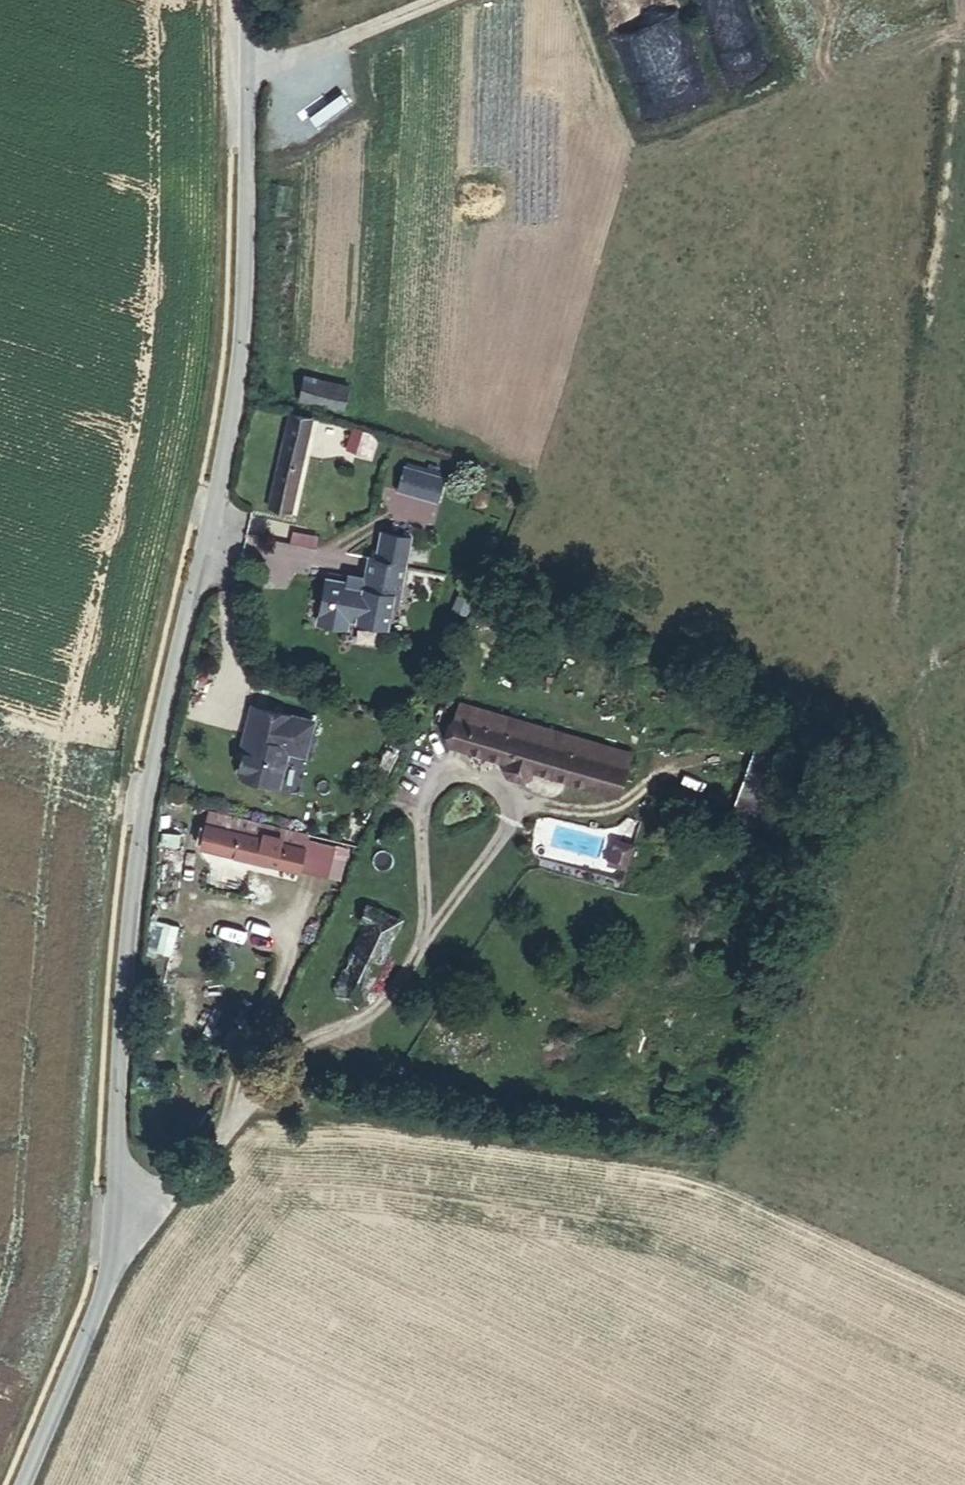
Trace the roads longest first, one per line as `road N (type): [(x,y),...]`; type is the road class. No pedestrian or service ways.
road 1 (unclassified): [(244,0),(243,288),(221,482),(147,782),(116,1061),(111,1255),(25,1484)]

